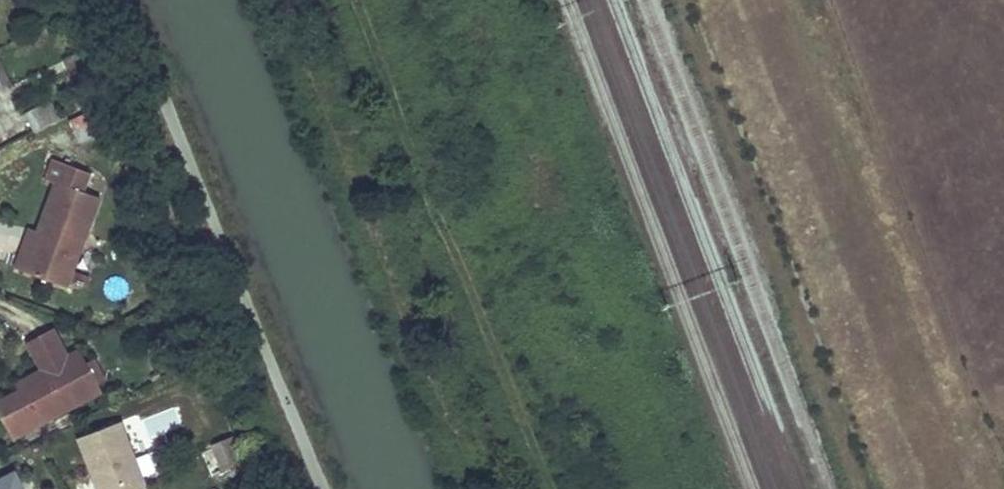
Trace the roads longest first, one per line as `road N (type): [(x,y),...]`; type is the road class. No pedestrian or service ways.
road 1 (track): [(474,488),(276,0)]
road 2 (track): [(330,132),(398,113),(562,488)]

